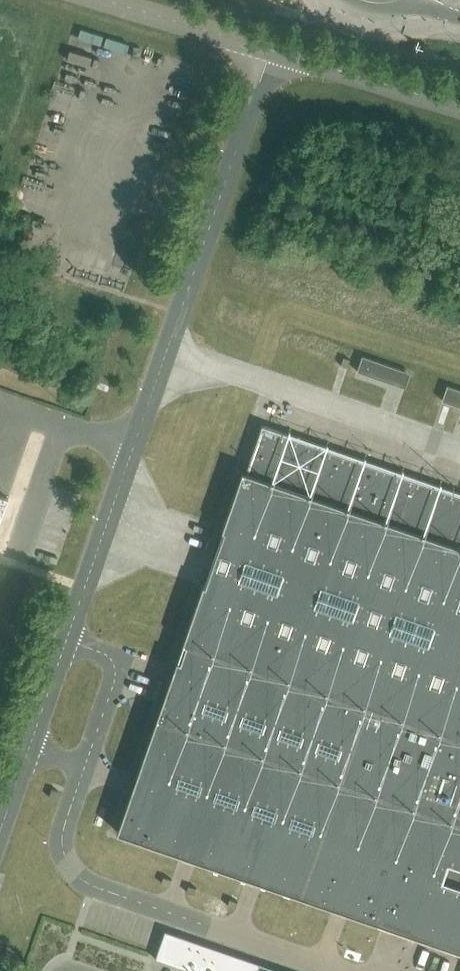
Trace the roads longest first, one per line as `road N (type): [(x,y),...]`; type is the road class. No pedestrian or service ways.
road 1 (unclassified): [(279,53),(67,637)]
road 2 (unclassified): [(86,772),(59,852),(73,878),(325,970)]
road 3 (unclassified): [(459,108),(279,53)]
road 4 (unclassified): [(279,53),(102,0)]
road 5 (unclassified): [(67,637),(112,658),(117,679),(86,772)]

